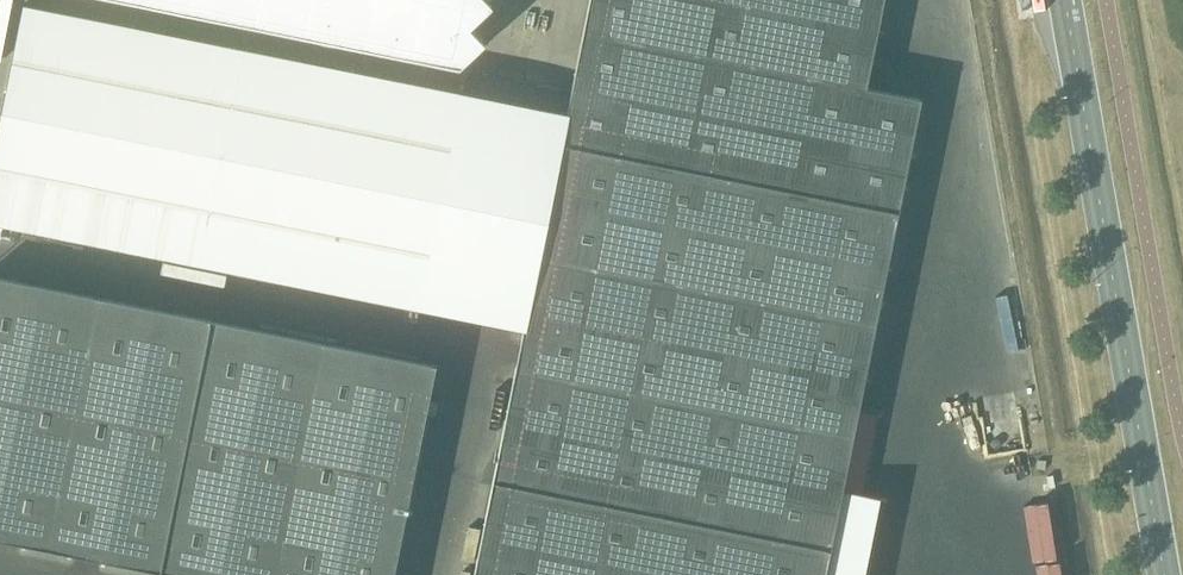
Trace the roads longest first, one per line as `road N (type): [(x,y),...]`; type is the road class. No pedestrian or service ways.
road 1 (unclassified): [(1165,574),(1069,0)]

